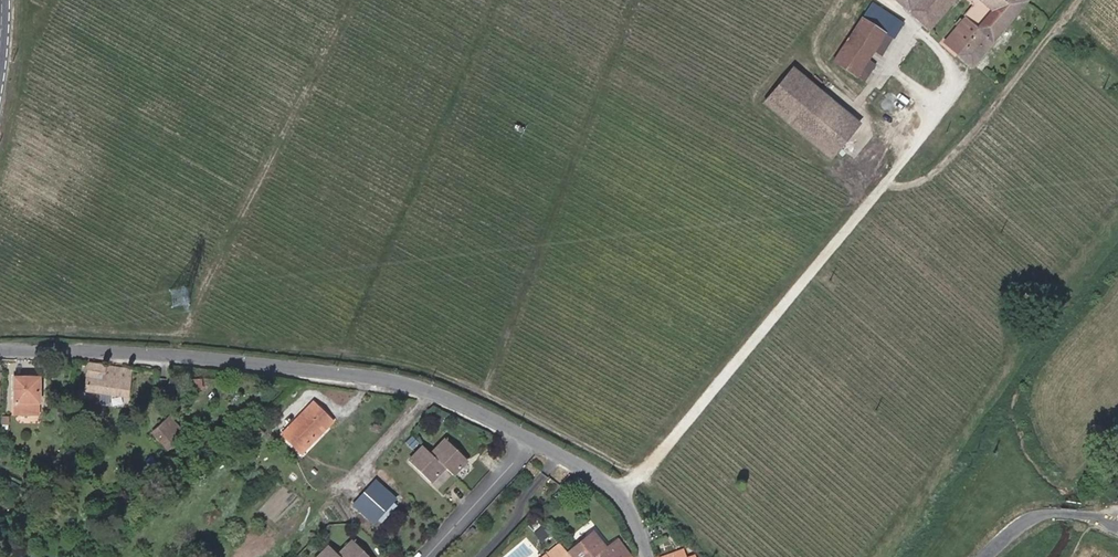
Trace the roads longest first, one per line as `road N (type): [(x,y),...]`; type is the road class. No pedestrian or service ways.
road 1 (tertiary): [(523,434),(390,382),(190,357),(0,351)]
road 2 (track): [(1058,27),(929,177),(883,187)]
road 3 (tertiary): [(648,556),(617,492),(523,434)]
road 4 (residential): [(523,434),(515,457),(425,556)]
road 5 (tertiary): [(1117,527),(1078,515),(1037,516),(984,556)]

